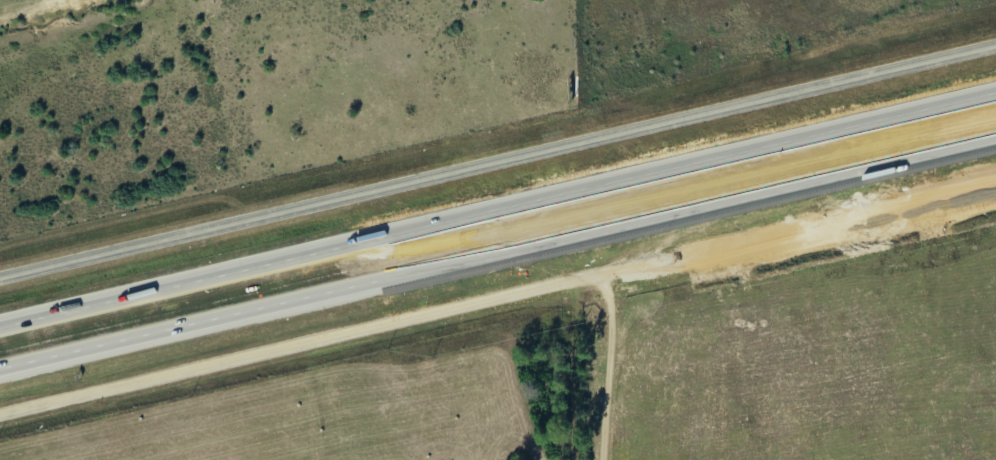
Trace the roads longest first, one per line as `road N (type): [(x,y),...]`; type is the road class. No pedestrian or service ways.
road 1 (motorway): [(0,369),(995,136)]
road 2 (motorway): [(995,93),(0,325)]
road 3 (tertiary): [(995,46),(0,278)]
road 4 (tertiary): [(598,275),(0,414)]
road 5 (tertiary): [(598,275),(995,184)]
road 6 (motorway): [(766,190),(995,151)]

